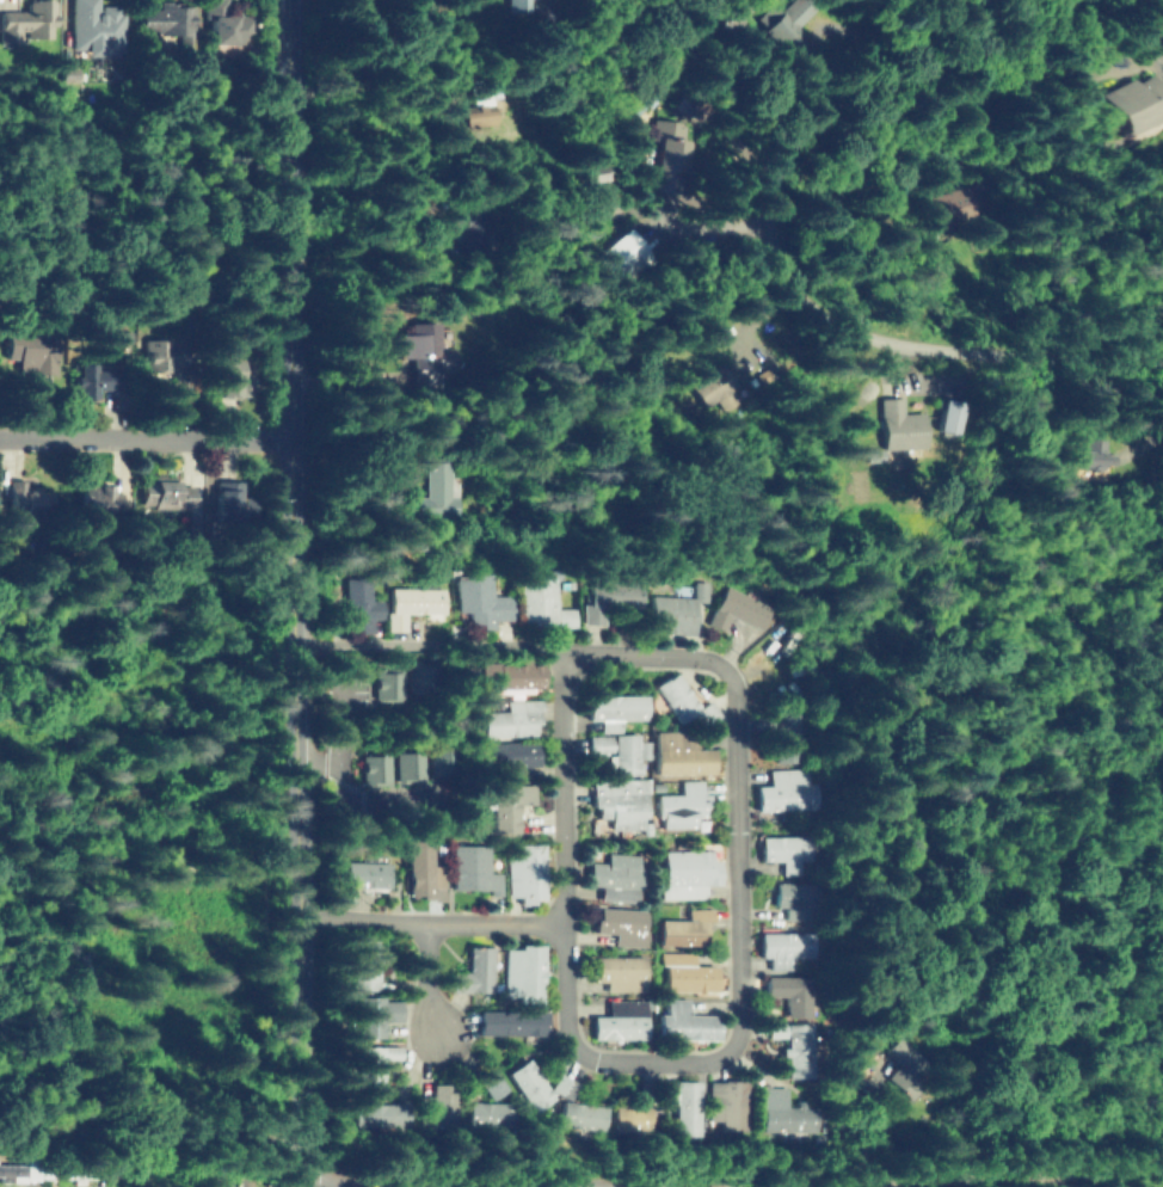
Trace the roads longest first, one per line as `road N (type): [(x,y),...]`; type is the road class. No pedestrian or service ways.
road 1 (secondary): [(297,1186),(287,0)]
road 2 (residential): [(297,1182),(544,1186),(1162,1173)]
road 3 (residential): [(1044,0),(823,124),(788,158),(770,223),(781,276),(798,306),(874,348),(1162,362)]
road 4 (residential): [(287,439),(0,437)]

